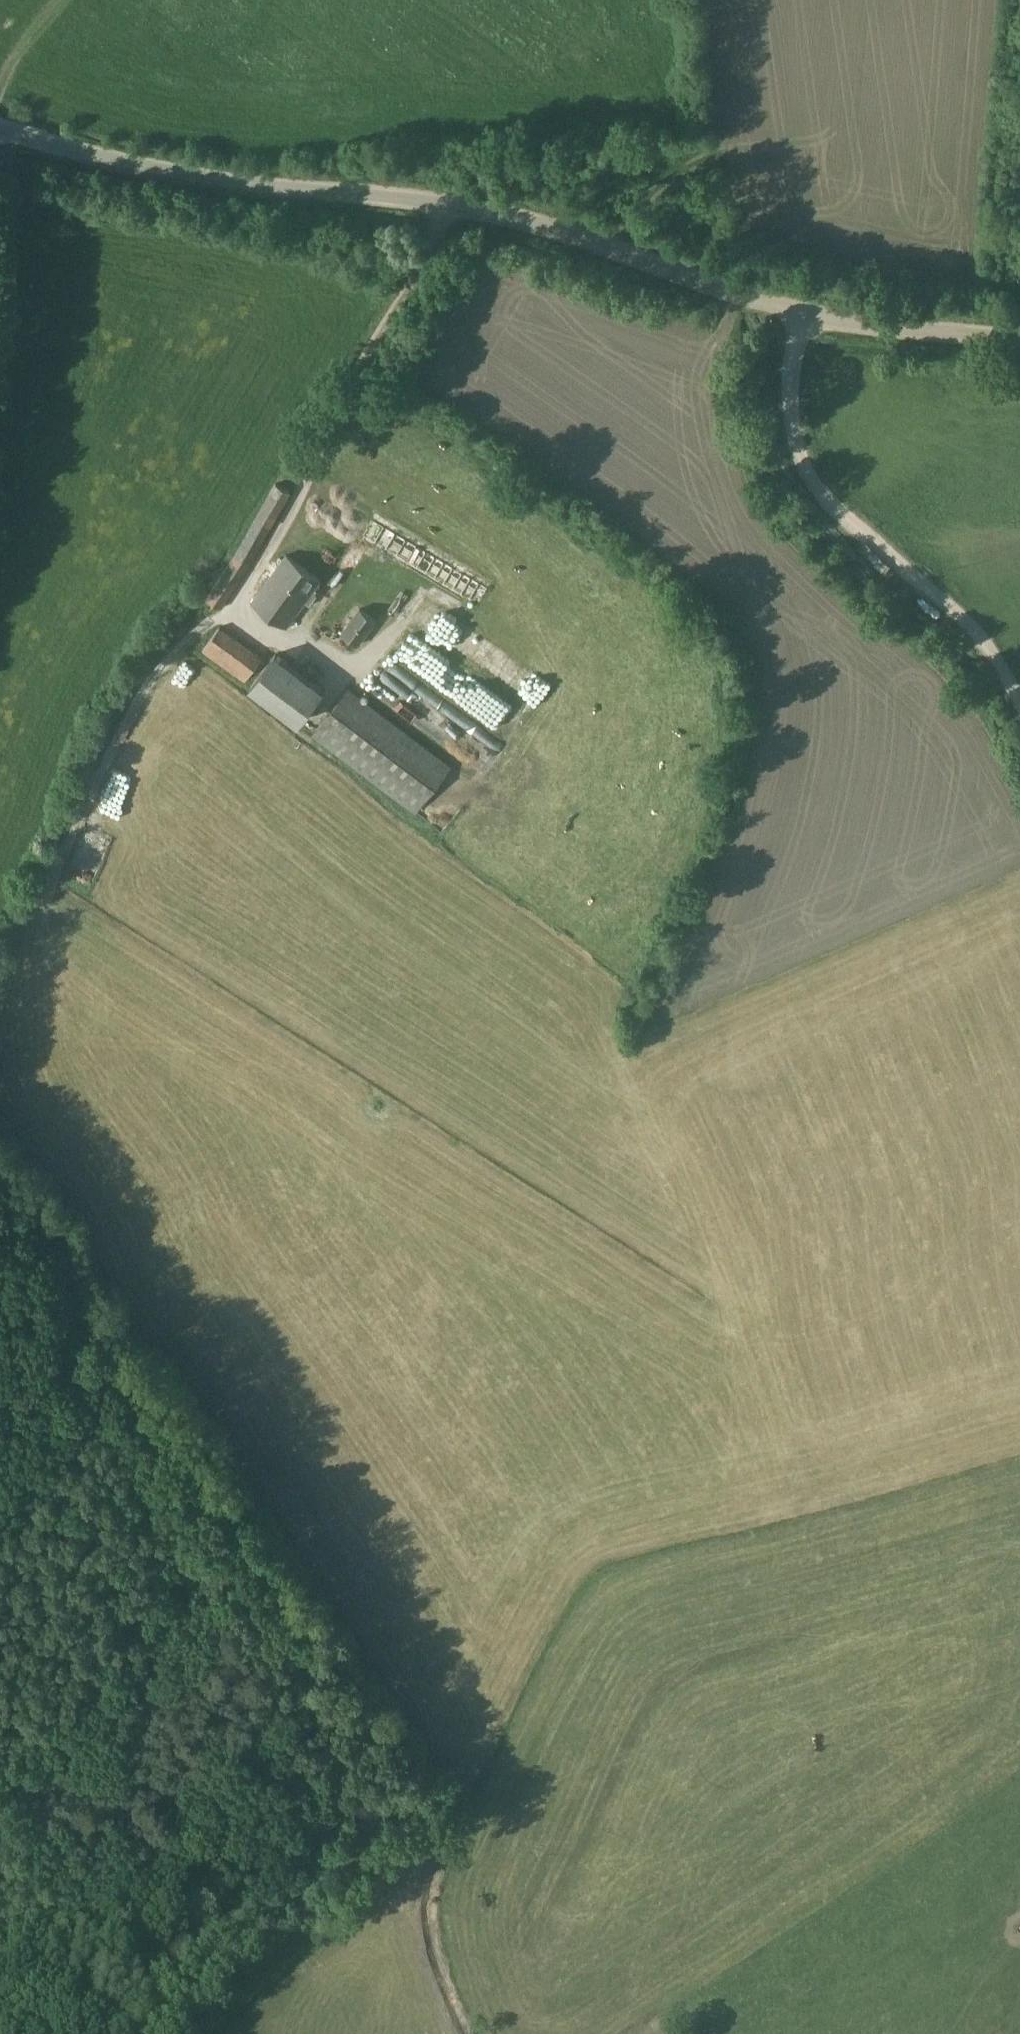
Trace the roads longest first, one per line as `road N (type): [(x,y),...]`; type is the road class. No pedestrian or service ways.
road 1 (unclassified): [(1019,338),(839,321),(488,213),(226,181),(0,131)]
road 2 (track): [(1019,707),(966,620),(801,467),(795,348),(802,312)]

